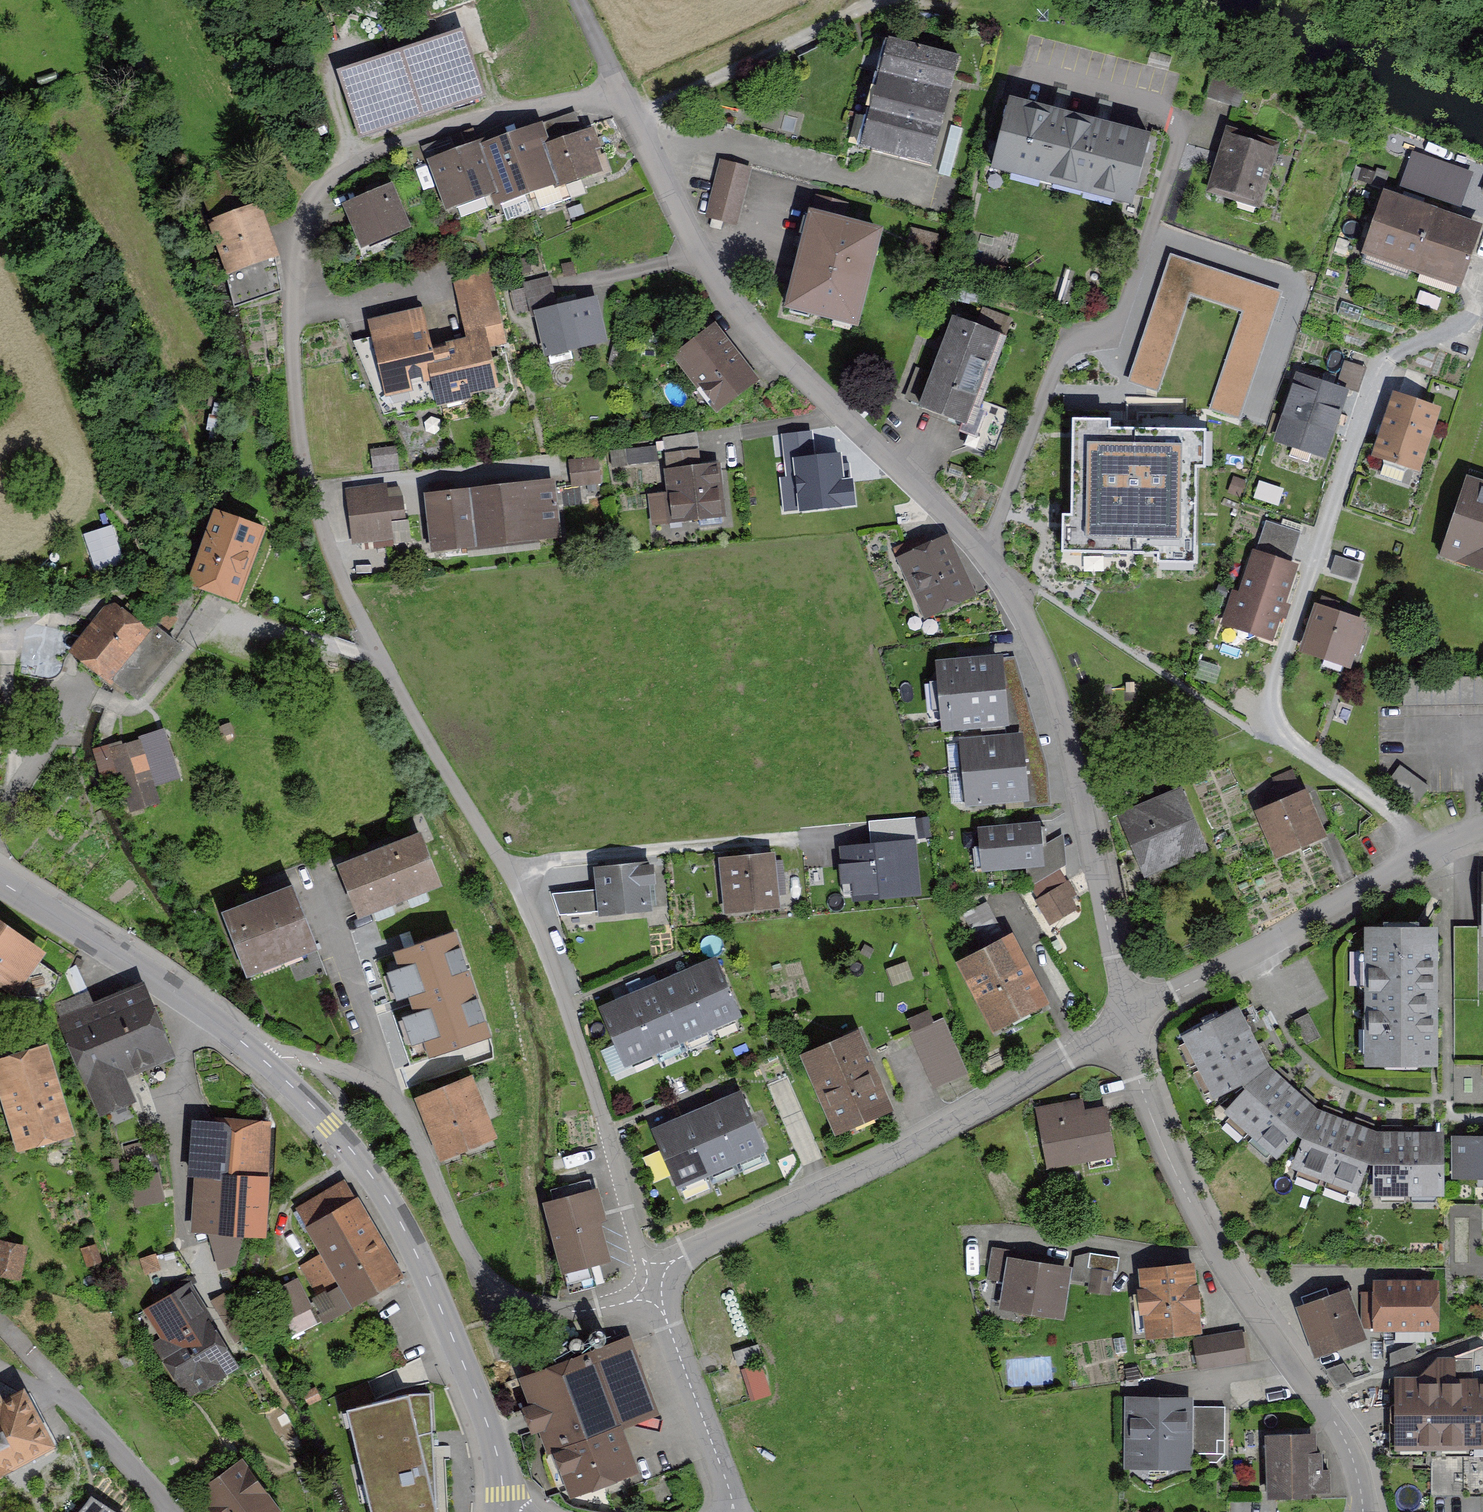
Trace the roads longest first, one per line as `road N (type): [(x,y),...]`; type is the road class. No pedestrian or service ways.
road 1 (residential): [(293,247),(293,380),(312,491),(370,622),(509,865),(561,981),(638,1249),(664,1276)]
road 2 (residential): [(633,113),(731,294),(949,512),(1006,585),(1046,670),(1069,749),(1127,1021)]
road 3 (tertiary): [(0,882),(228,1029),(371,1175),(429,1282),(487,1423),(502,1511)]
road 4 (residential): [(1442,326),(1376,356),(1270,690),(1275,726),(1394,813),(1424,848)]
road 5 (residential): [(1127,1021),(1170,1160),(1213,1239),(1332,1412),(1355,1461),(1364,1511)]
road 6 (residential): [(664,1276),(719,1240),(830,1193),(960,1123),(1127,1021)]
road 7 (residential): [(318,1062),(376,1088),(405,1115),(465,1251),(489,1278),(524,1301),(568,1312),(658,1295)]
road 8 (residential): [(0,807),(81,688),(141,706),(218,611),(327,641)]
road 9 (residential): [(293,247),(309,194),(352,156),(621,88)]
road 10 (residential): [(1127,1021),(1424,848)]
road 11 (track): [(633,113),(868,6),(952,4)]
road 12 (residential): [(736,1511),(658,1295)]
road 13 (residential): [(65,1395),(169,1511)]

